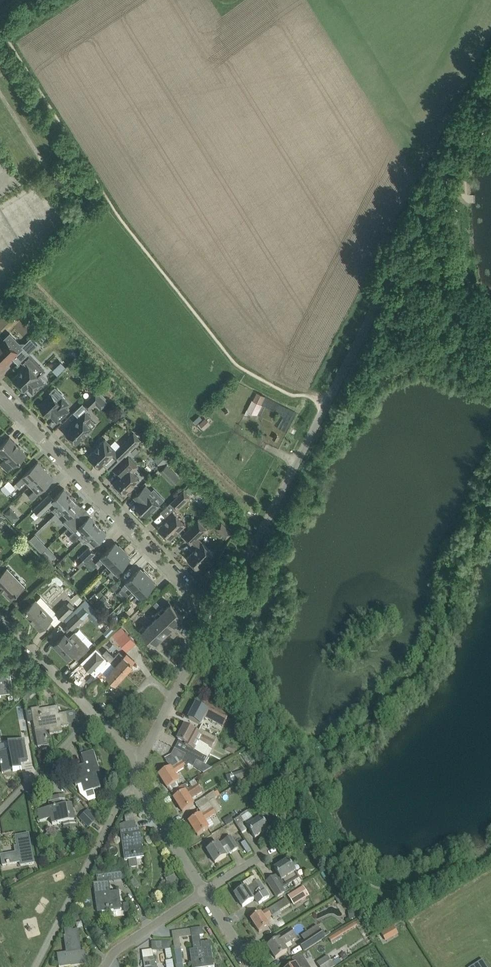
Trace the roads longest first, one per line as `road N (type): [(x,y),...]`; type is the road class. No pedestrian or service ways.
road 1 (unclassified): [(218,622),(490,84)]
road 2 (residential): [(218,622),(0,397)]
road 3 (residential): [(33,966),(123,797),(137,785)]
road 4 (residential): [(0,817),(97,716)]
road 5 (residential): [(97,716),(0,619)]
road 6 (unclassified): [(204,892),(137,785)]
road 7 (residential): [(104,966),(204,892)]

